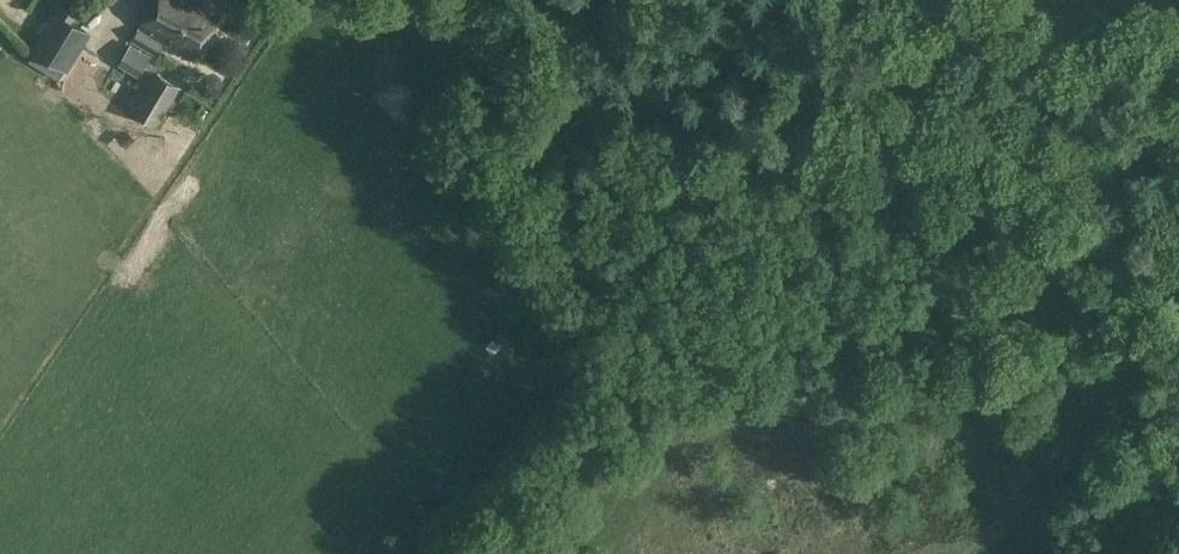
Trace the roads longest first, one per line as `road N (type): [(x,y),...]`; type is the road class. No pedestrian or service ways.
road 1 (track): [(367,0),(1178,281)]
road 2 (track): [(1178,370),(983,553)]

